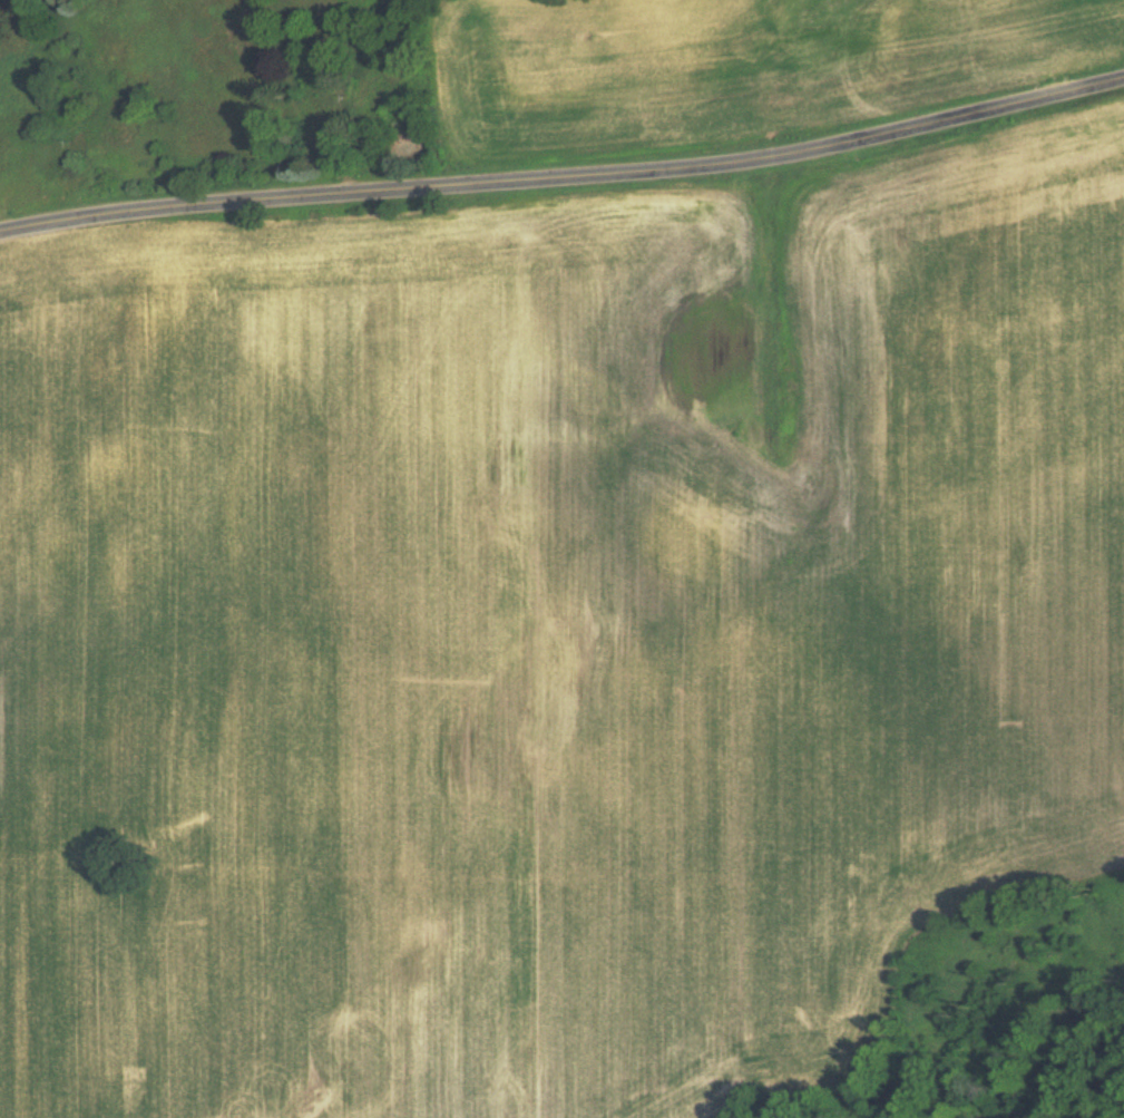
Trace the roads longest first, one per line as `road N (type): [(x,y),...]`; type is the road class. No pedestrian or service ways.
road 1 (residential): [(1123,84),(762,162),(138,208),(0,231)]

